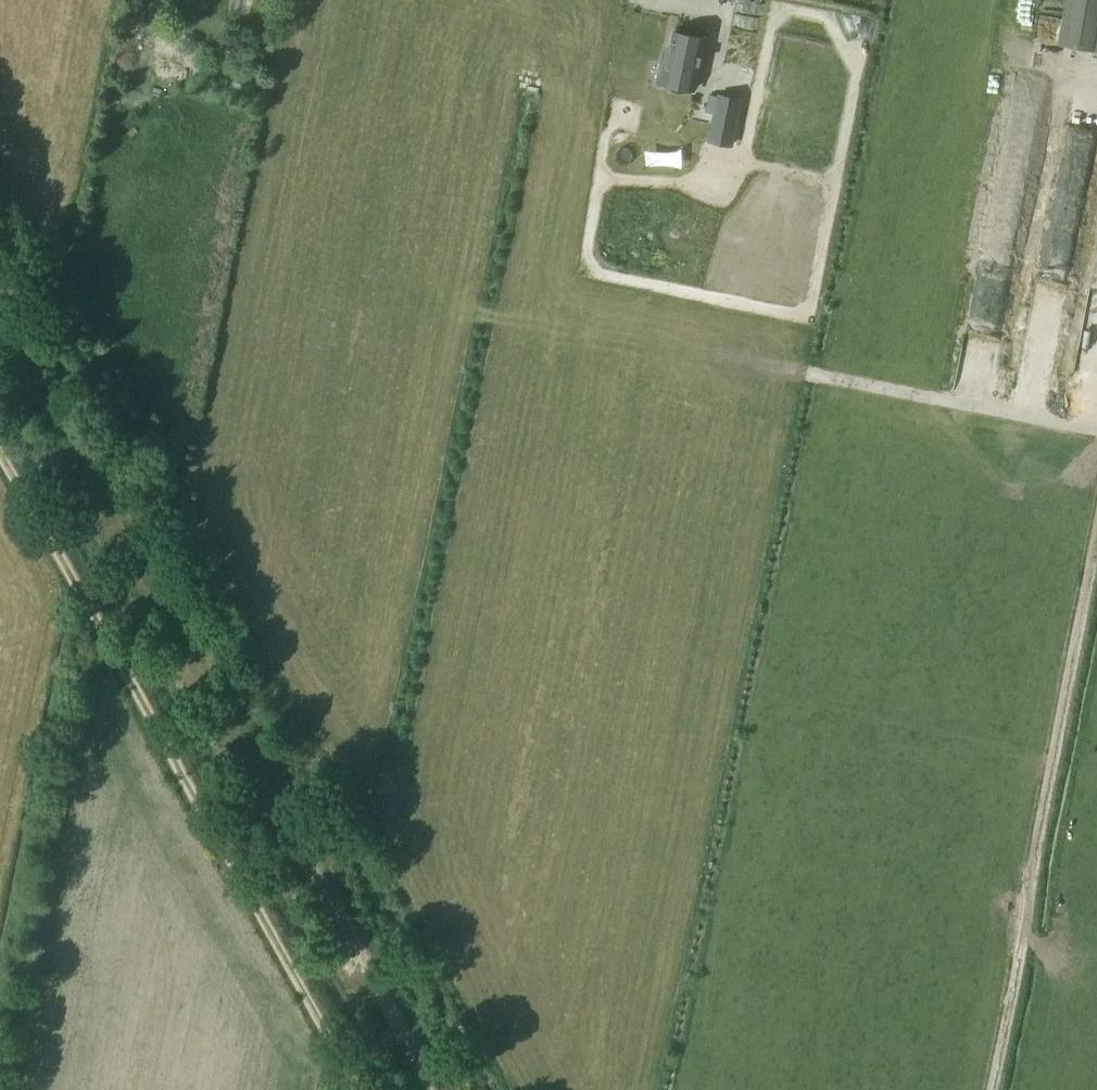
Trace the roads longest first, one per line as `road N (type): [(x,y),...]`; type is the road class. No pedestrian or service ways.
road 1 (track): [(356,1089),(0,447)]
road 2 (track): [(984,1089),(1096,522)]
road 3 (track): [(437,1089),(344,895),(281,842),(234,868)]

